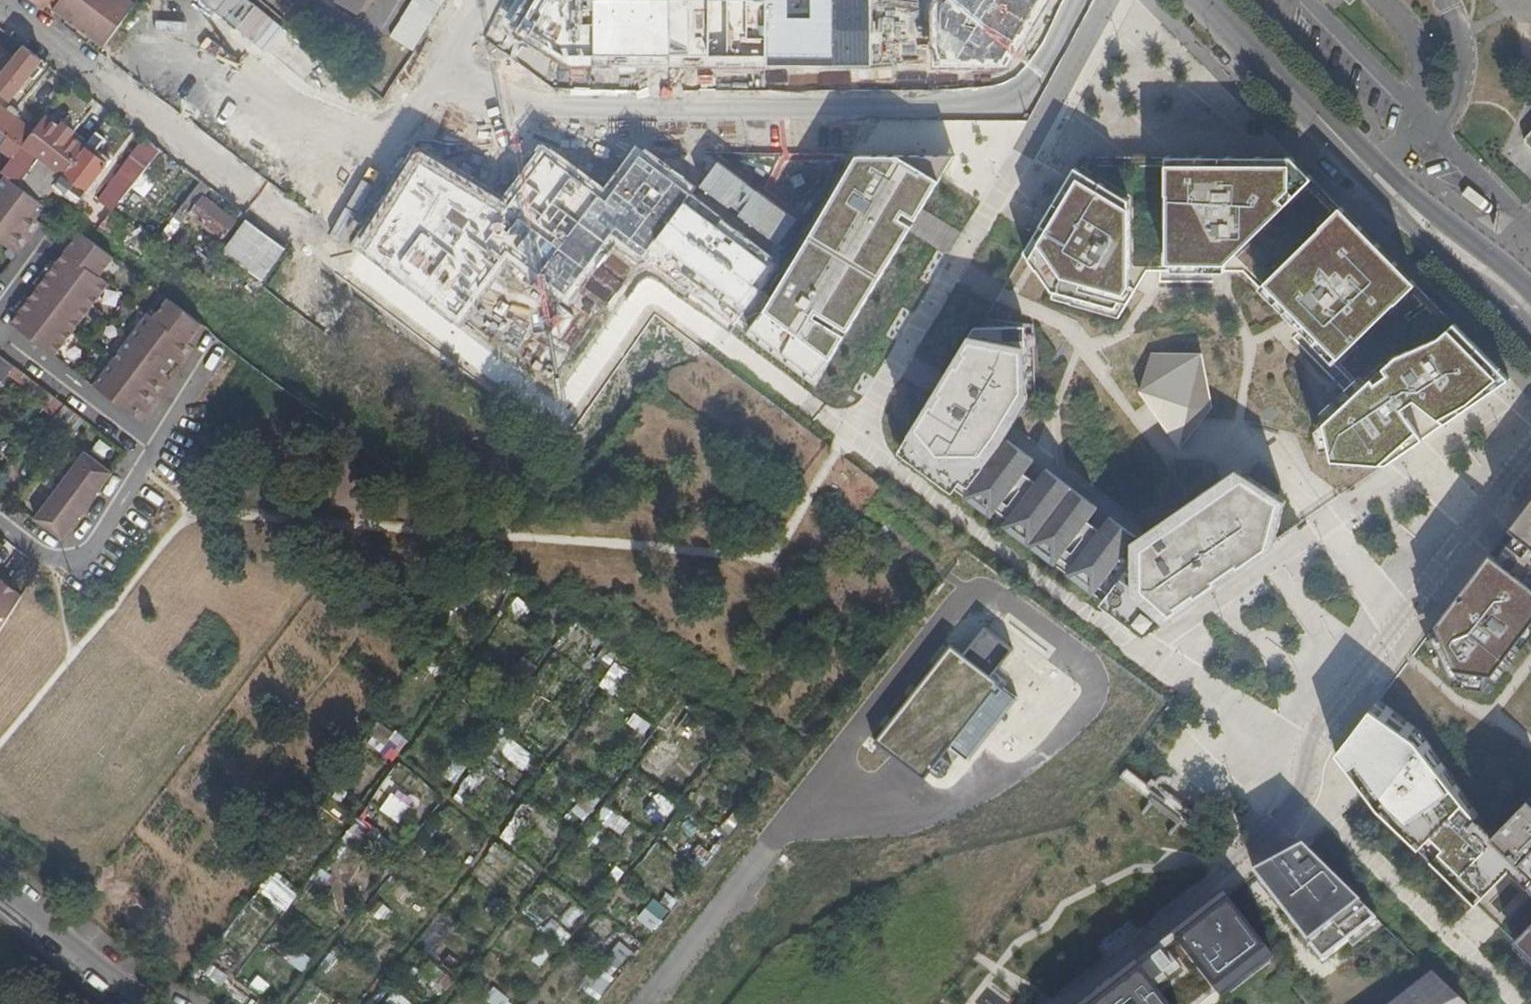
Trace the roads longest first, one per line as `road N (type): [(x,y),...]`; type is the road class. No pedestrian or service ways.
road 1 (residential): [(849,443),(656,303),(560,431),(300,234)]
road 2 (residential): [(410,110),(1045,114)]
road 3 (residential): [(1281,781),(1211,700),(849,443)]
road 4 (secondary): [(1196,0),(1530,336)]
road 5 (residential): [(1530,453),(1313,724),(1296,795)]
road 6 (residential): [(849,443),(1045,114)]
road 7 (residential): [(300,234),(0,11)]
road 8 (residential): [(1044,1003),(1211,872),(1281,781)]
road 9 (residential): [(1296,795),(1518,1003)]
road 10 (residential): [(0,893),(139,1003)]
road 11 (residential): [(410,110),(300,234)]
road 12 (residential): [(300,234),(218,349)]
road 13 (residential): [(1045,114),(1113,0)]
road 14 (residential): [(479,0),(410,110)]
road 15 (residential): [(72,570),(0,667)]

